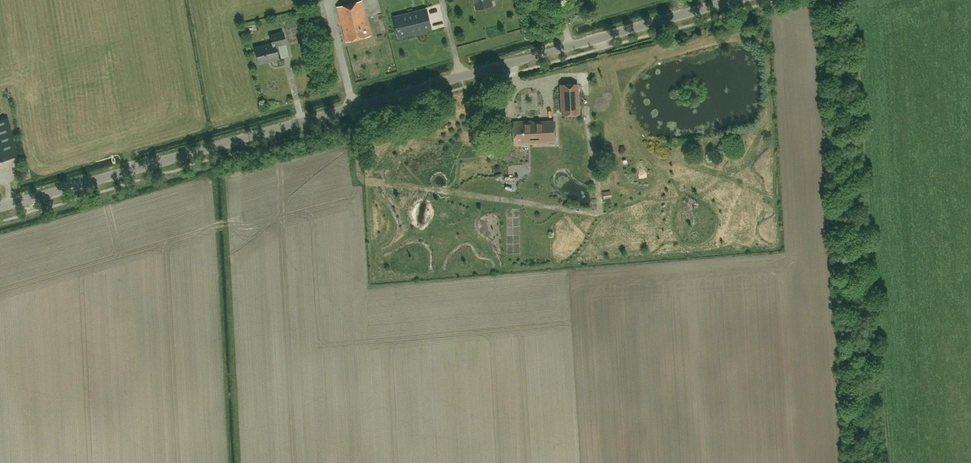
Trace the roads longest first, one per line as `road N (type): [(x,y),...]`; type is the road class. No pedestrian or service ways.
road 1 (unclassified): [(0,207),(723,0)]

